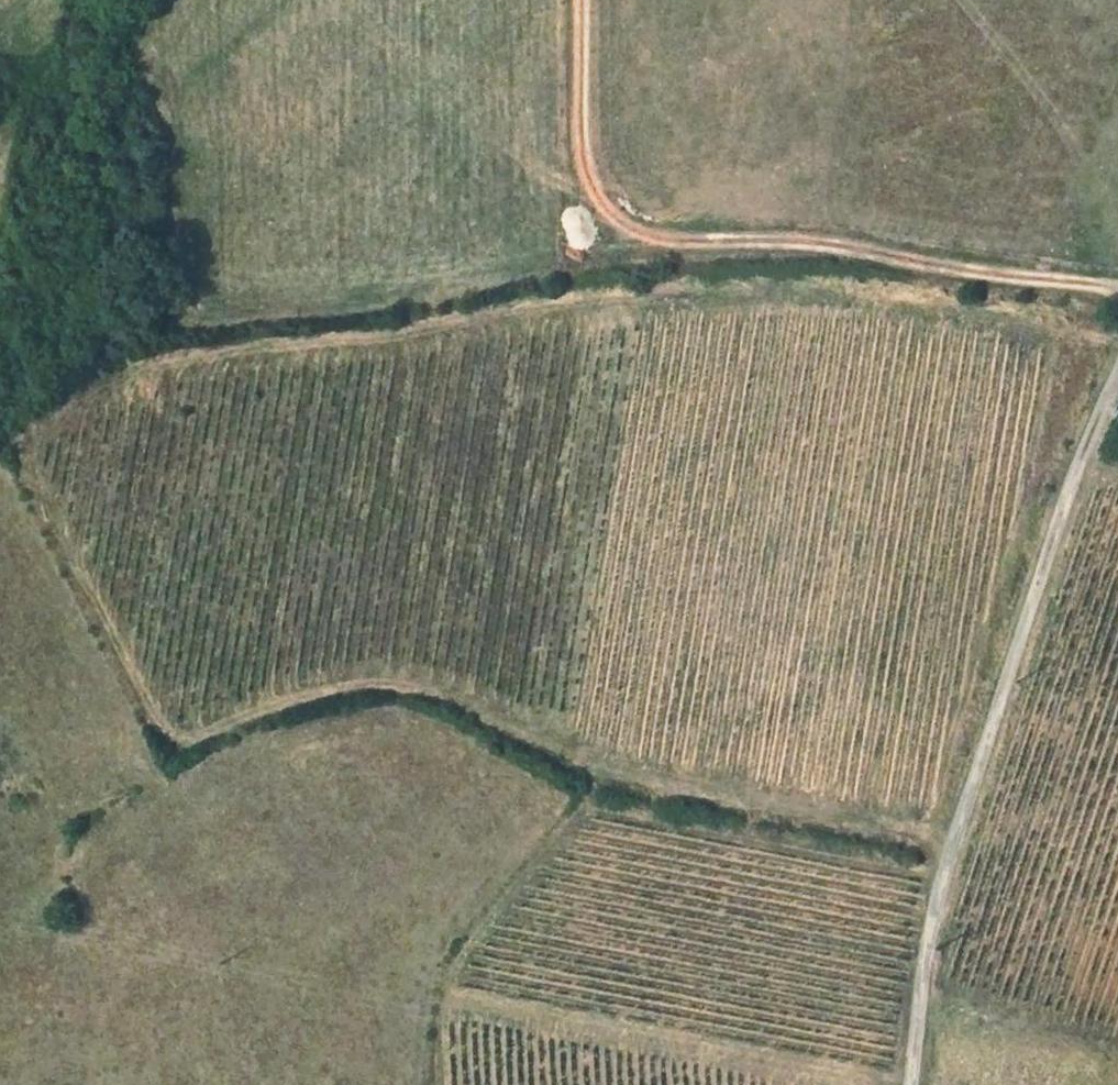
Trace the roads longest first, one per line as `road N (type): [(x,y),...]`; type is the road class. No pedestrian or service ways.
road 1 (unclassified): [(891,1084),(924,861),(1057,451),(1117,315)]

